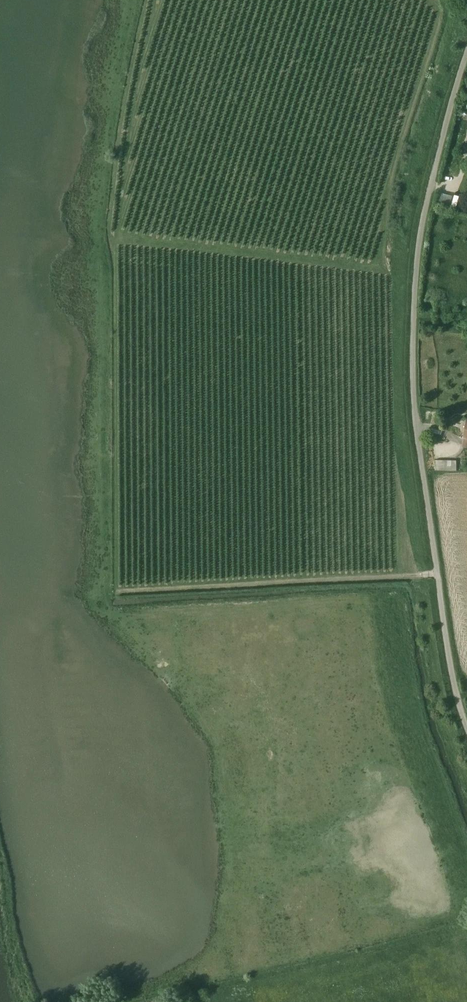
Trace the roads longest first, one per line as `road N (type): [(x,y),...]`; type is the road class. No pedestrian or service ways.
road 1 (unclassified): [(466,61),(421,235),(414,412),(449,662),(466,730)]

